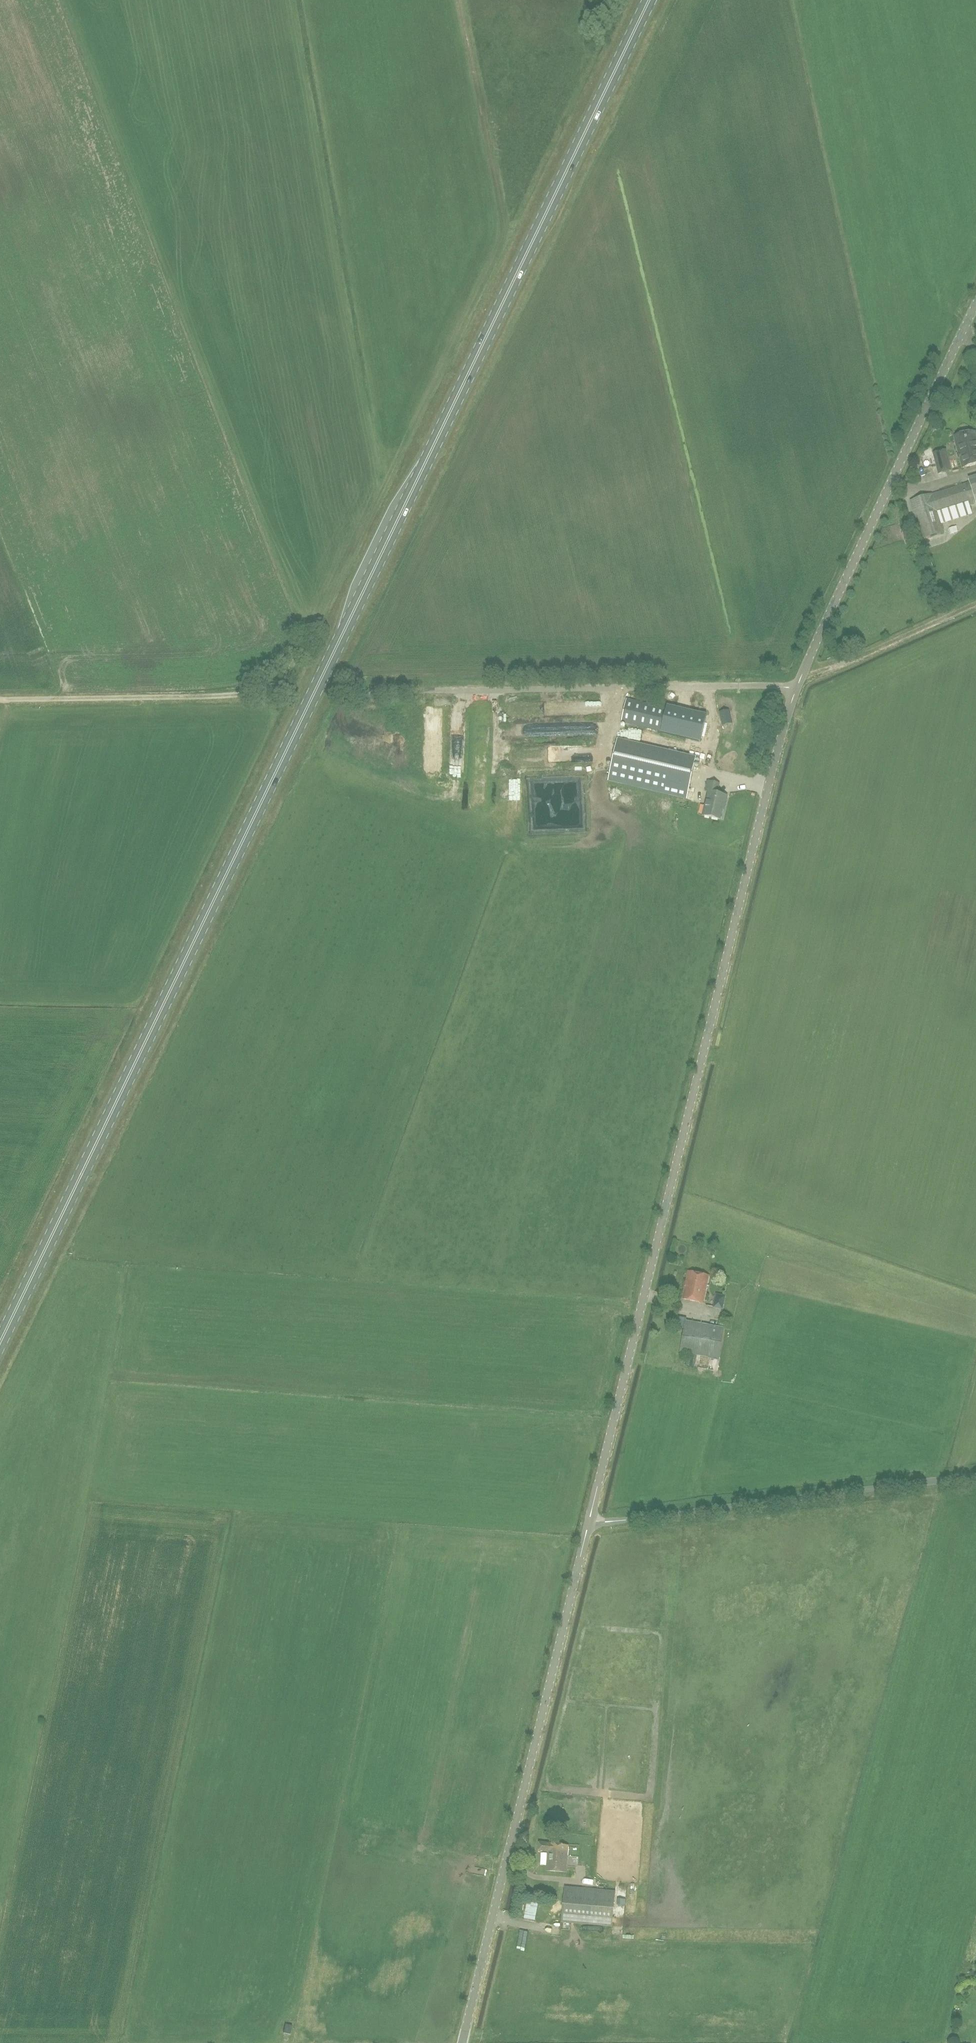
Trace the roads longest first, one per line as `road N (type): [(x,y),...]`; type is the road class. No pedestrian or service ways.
road 1 (primary): [(0,1343),(650,0)]
road 2 (unclassified): [(588,1524),(795,688)]
road 3 (unclassified): [(463,2042),(588,1524)]
road 4 (unclassified): [(795,688),(345,693)]
road 5 (unclassified): [(795,688),(975,303)]
road 6 (unclassified): [(588,1524),(975,1477)]
road 7 (track): [(0,699),(247,694),(294,673)]
road 8 (track): [(801,674),(975,603)]

